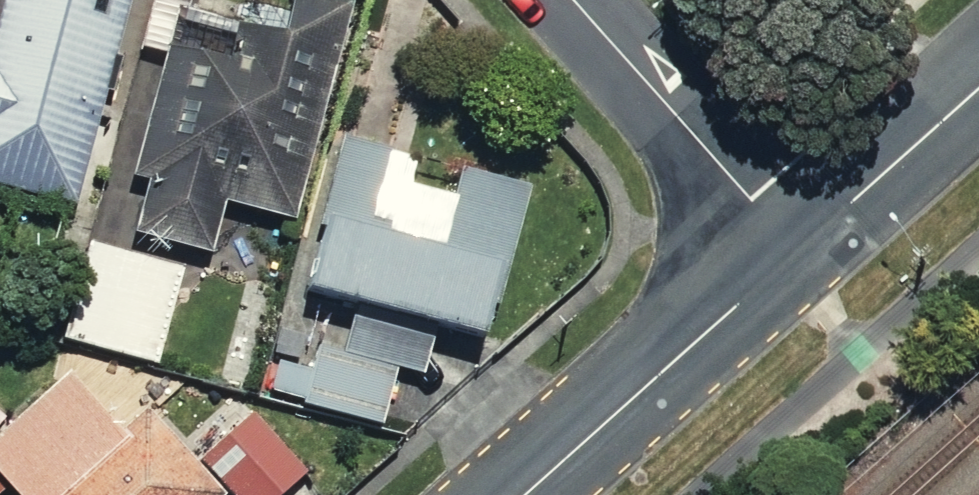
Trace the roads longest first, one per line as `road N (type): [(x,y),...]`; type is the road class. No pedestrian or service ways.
road 1 (tertiary): [(531,494),(802,253)]
road 2 (residential): [(802,253),(573,0)]
road 3 (tertiary): [(802,253),(978,94)]

